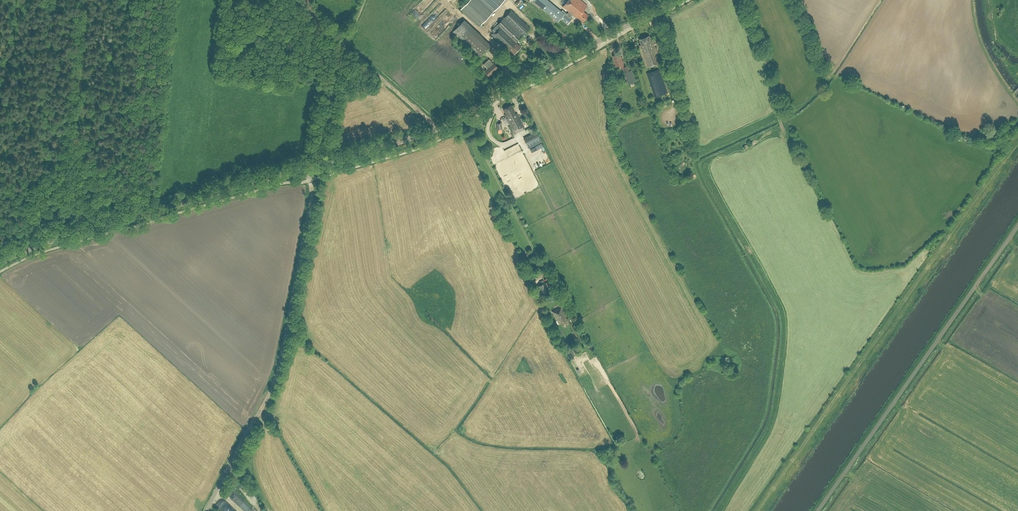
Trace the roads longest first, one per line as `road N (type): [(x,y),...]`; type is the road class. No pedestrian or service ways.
road 1 (track): [(1017,144),(759,510)]
road 2 (tertiary): [(308,168),(438,128),(674,0)]
road 3 (unclassified): [(207,510),(277,374),(310,204),(308,168)]
road 4 (residential): [(818,510),(1017,227)]
road 5 (tertiary): [(0,263),(308,168)]
road 6 (track): [(464,115),(545,272)]
road 7 (track): [(789,142),(739,0)]
road 8 (track): [(438,128),(344,45)]
road 9 (track): [(318,165),(342,43)]

